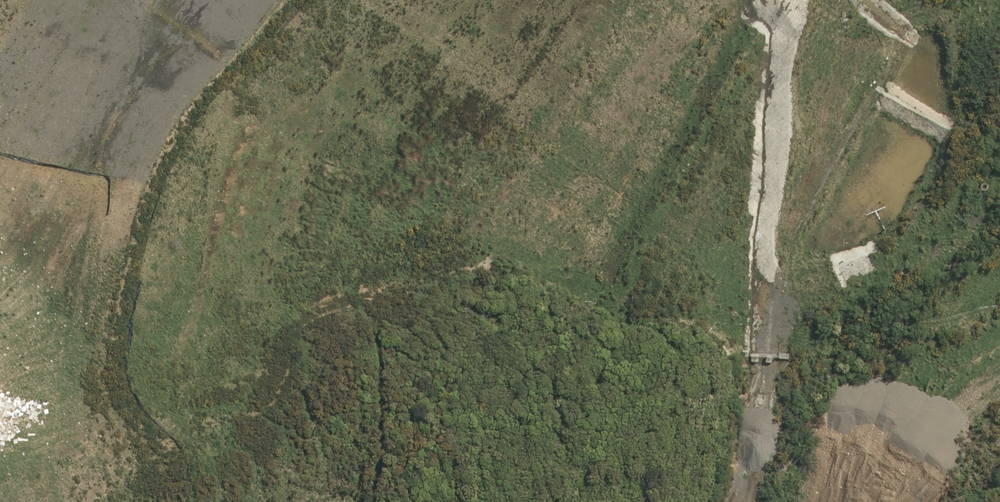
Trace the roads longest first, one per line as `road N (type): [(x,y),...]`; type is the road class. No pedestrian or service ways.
road 1 (track): [(794,0),(780,345),(769,420),(740,501)]
road 2 (track): [(239,0),(114,104),(67,155)]
road 3 (track): [(999,404),(949,437),(882,501)]
road 4 (track): [(0,260),(67,155)]

